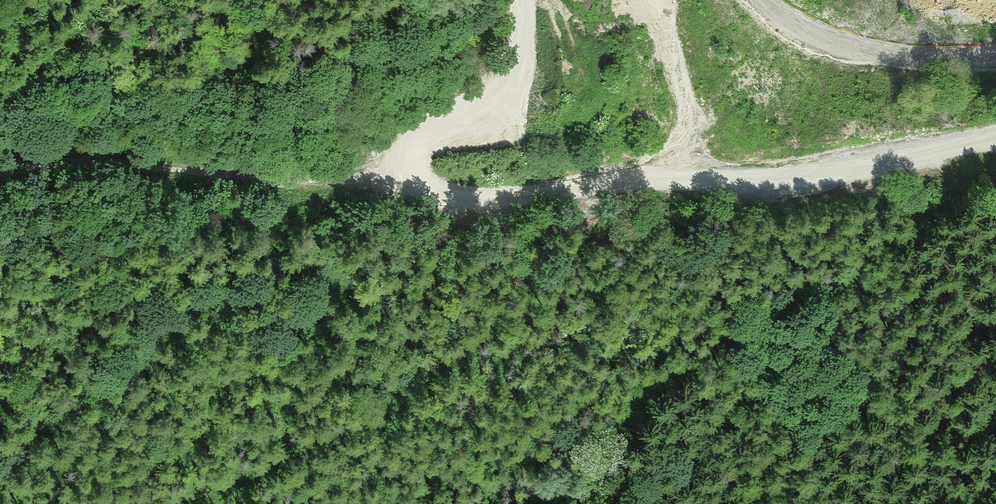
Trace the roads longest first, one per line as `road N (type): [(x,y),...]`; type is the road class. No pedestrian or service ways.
road 1 (track): [(0,177),(44,164),(156,162),(452,186),(587,187),(822,168),(995,140)]
road 2 (track): [(993,140),(960,198),(741,328),(623,419),(553,491),(526,503)]
road 3 (track): [(643,182),(602,233),(446,370),(193,503)]
road 4 (track): [(331,176),(0,461)]

